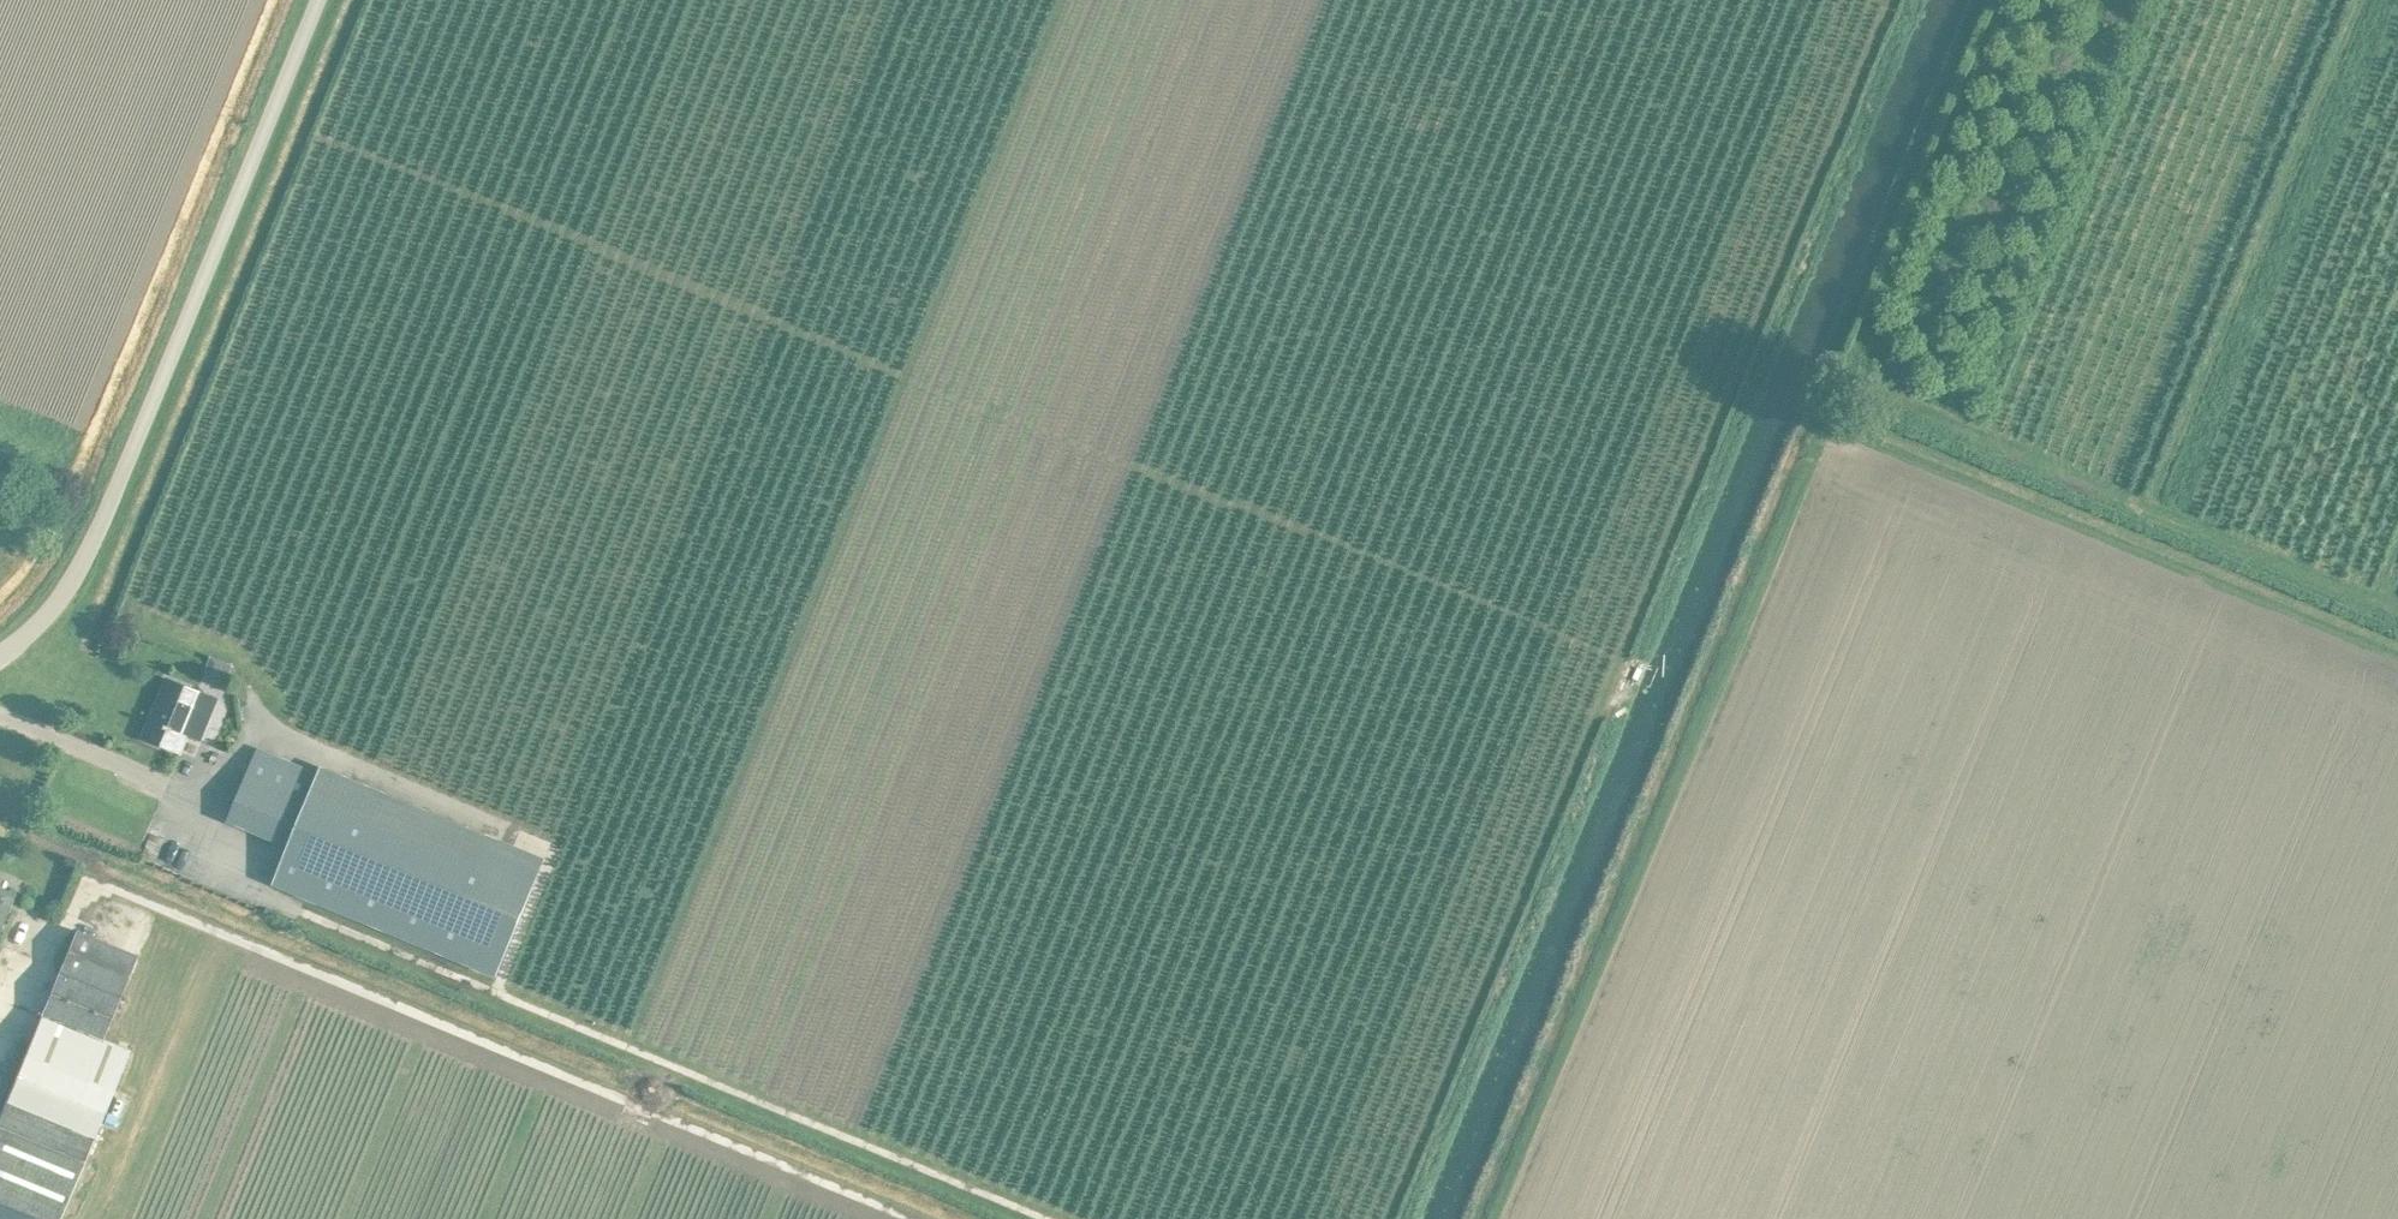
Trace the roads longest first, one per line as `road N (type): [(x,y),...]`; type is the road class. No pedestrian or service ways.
road 1 (unclassified): [(0,646),(19,640),(87,538),(206,195),(290,0)]

